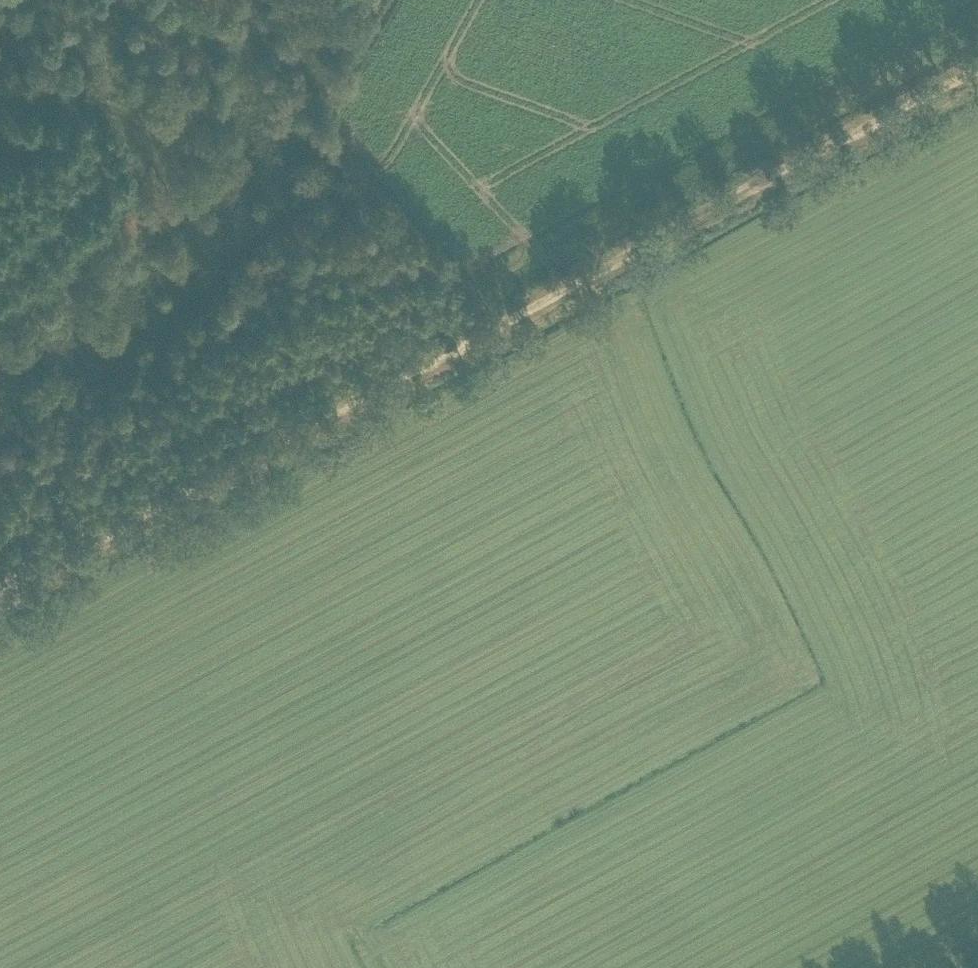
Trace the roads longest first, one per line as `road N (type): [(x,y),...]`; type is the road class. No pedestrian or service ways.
road 1 (track): [(977,71),(0,592)]

